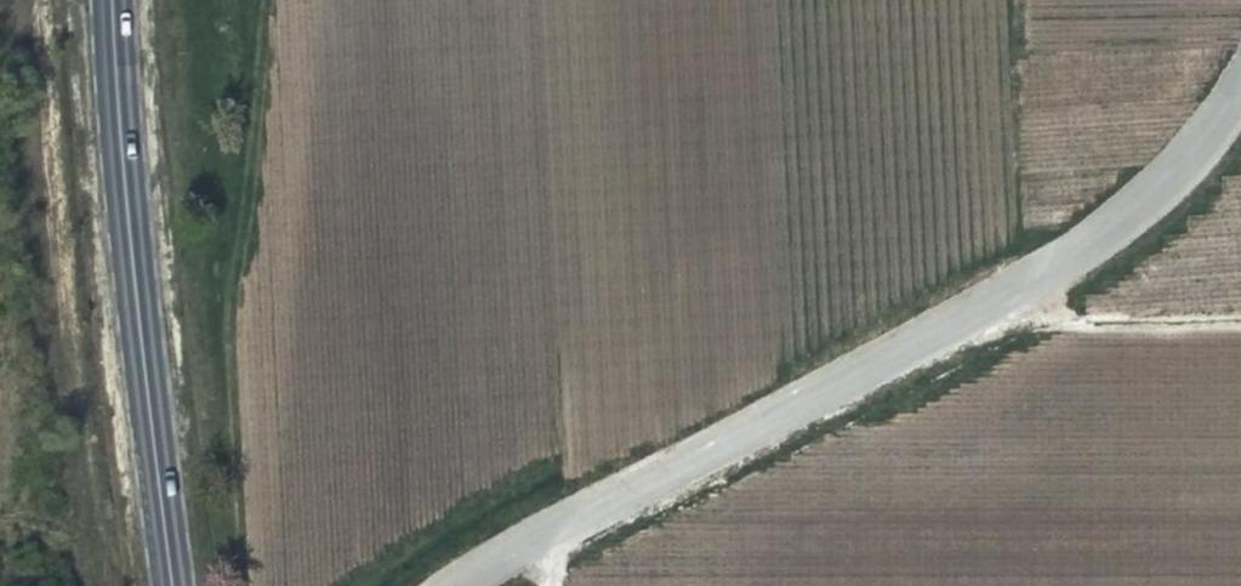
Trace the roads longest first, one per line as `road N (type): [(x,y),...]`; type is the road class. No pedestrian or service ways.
road 1 (primary): [(106,0),(168,585)]
road 2 (track): [(1240,319),(1064,315),(987,298)]

